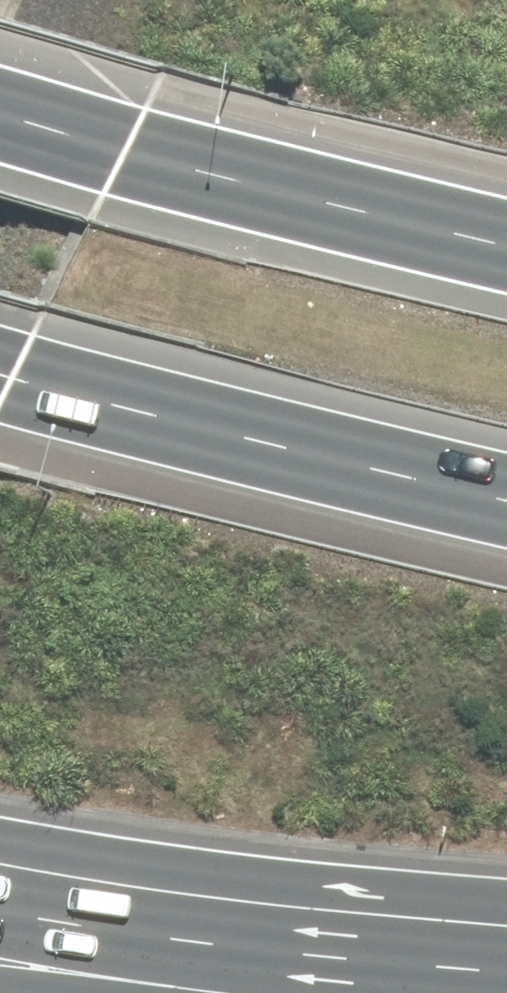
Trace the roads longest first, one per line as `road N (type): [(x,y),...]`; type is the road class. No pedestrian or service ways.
road 1 (motorway): [(0,115),(506,239)]
road 2 (motorway): [(506,503),(0,382)]
road 3 (motorway): [(506,967),(0,886)]

